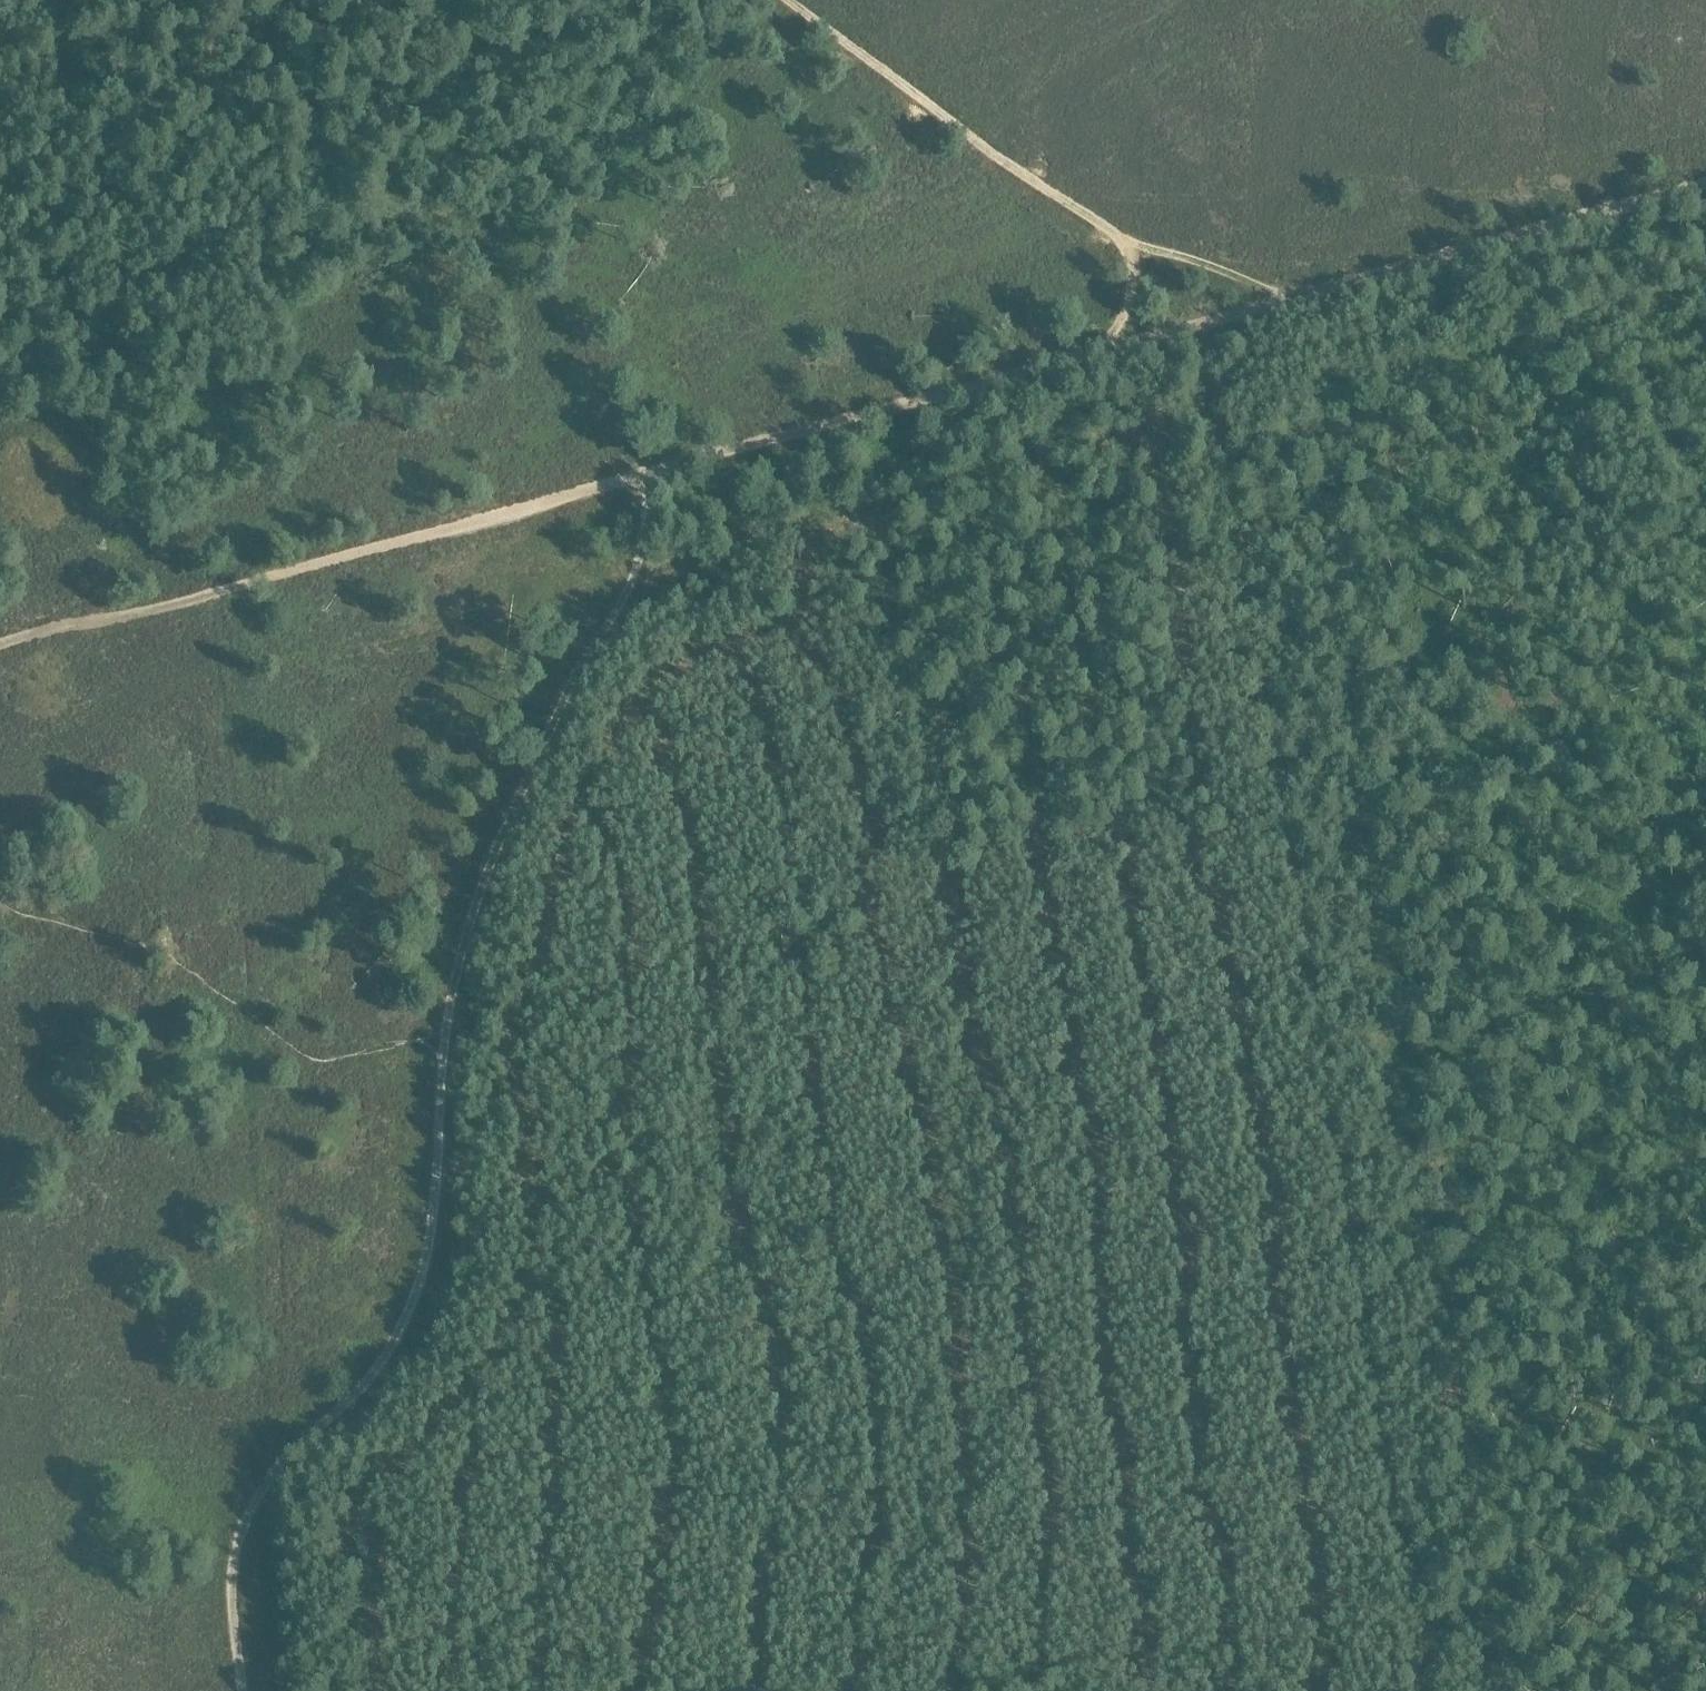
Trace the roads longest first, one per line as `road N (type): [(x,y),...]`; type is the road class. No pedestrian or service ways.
road 1 (track): [(642,480),(637,567),(571,673),(457,932),(430,1230),(394,1344),(253,1493),(231,1585),(241,1690)]
road 2 (track): [(642,480),(146,615),(58,628),(0,651)]
road 3 (track): [(1107,351),(642,480)]
road 4 (track): [(1309,293),(1705,188)]
road 5 (track): [(800,0),(1122,240)]
road 6 (track): [(1309,293),(1107,351)]
road 7 (track): [(1122,240),(1270,291),(1309,293)]

